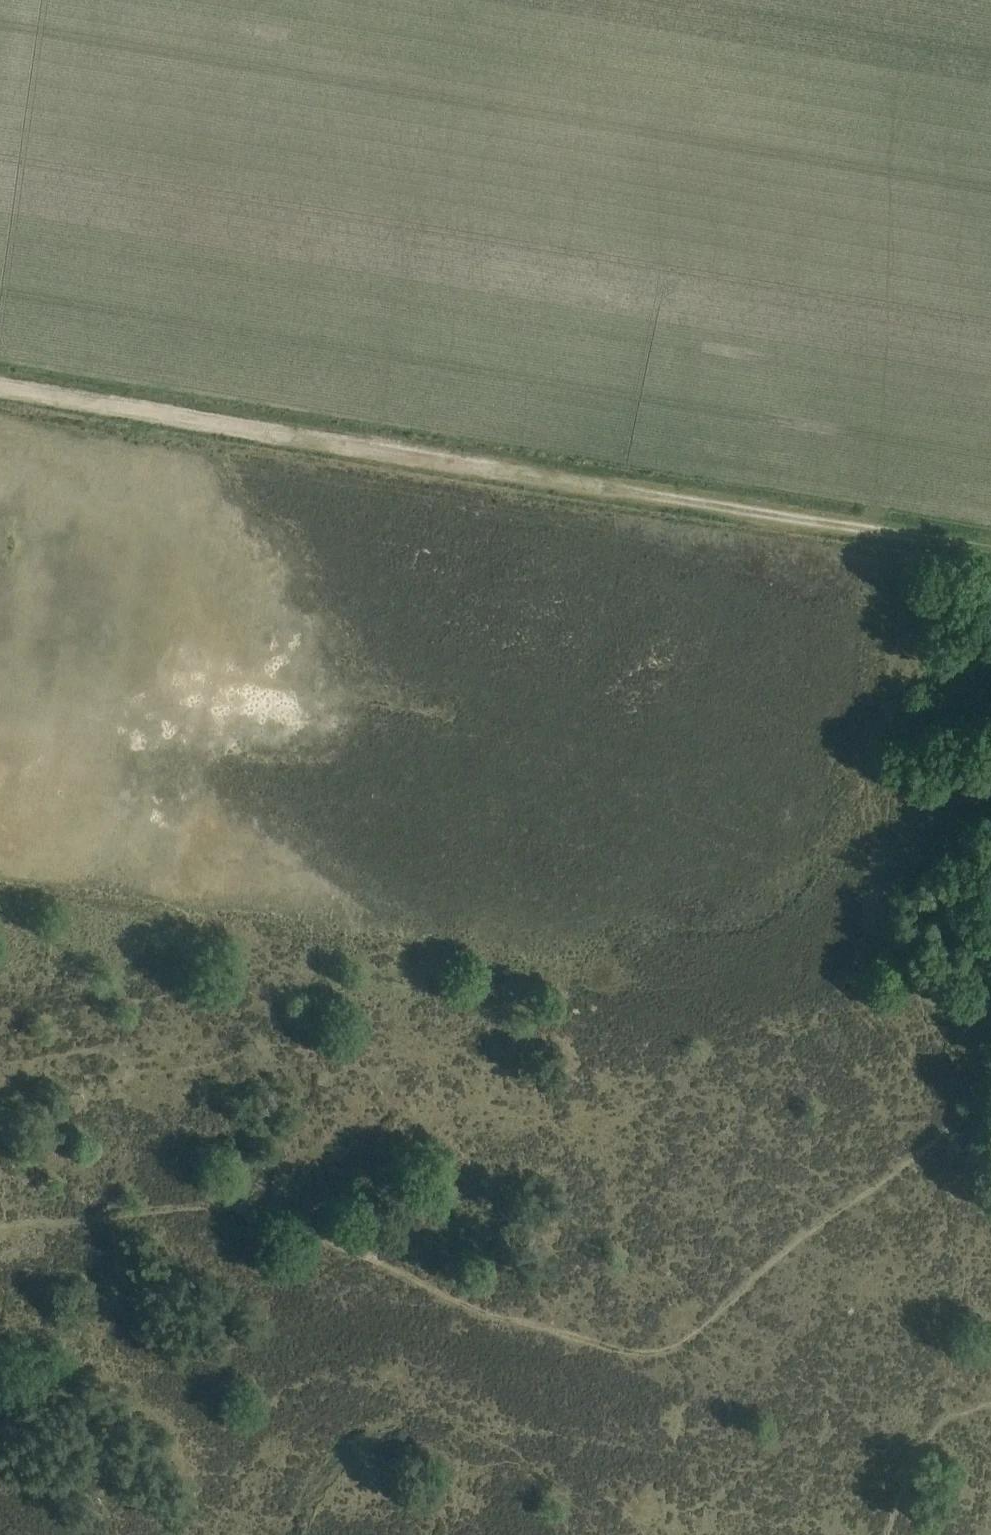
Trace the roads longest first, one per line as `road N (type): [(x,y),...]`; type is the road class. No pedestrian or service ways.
road 1 (track): [(0,387),(990,549)]

